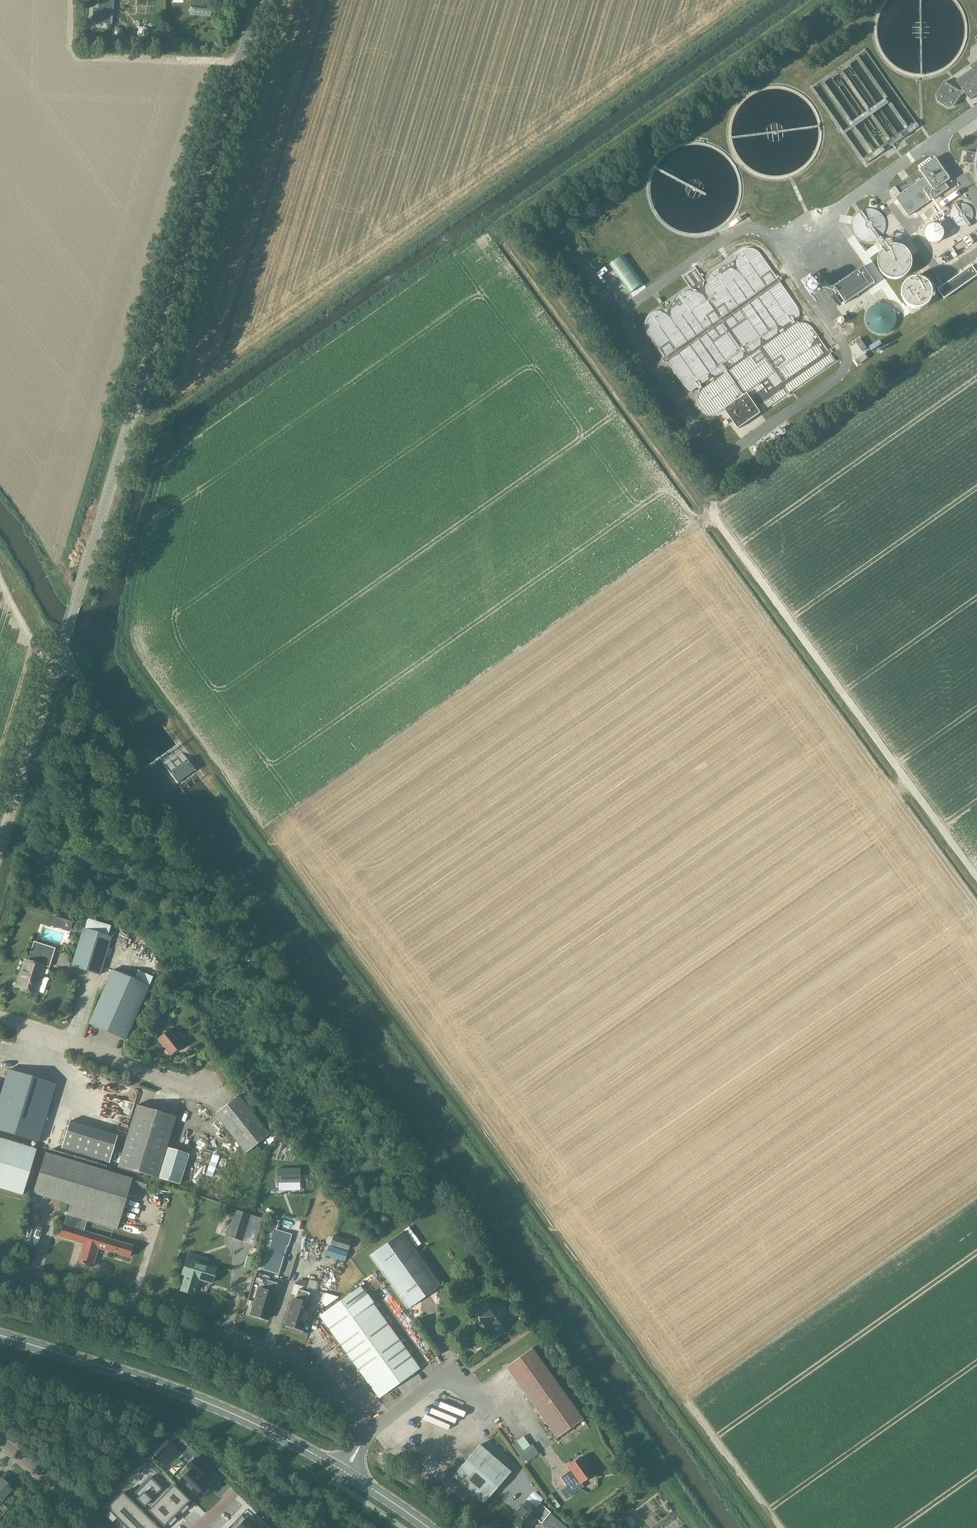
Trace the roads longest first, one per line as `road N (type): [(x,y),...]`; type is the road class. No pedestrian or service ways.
road 1 (unclassified): [(0,848),(257,0)]
road 2 (track): [(714,502),(715,518),(976,877)]
road 3 (unclassified): [(367,1434),(324,1380),(299,1363),(0,1271)]
road 4 (track): [(820,0),(491,231)]
road 5 (secondary): [(339,1469),(212,1405),(0,1335)]
road 6 (track): [(495,228),(715,518)]
road 7 (unclassified): [(225,1070),(200,1090),(0,1017)]
road 8 (unclassified): [(367,1434),(453,1368),(489,1415)]
road 9 (residential): [(100,1527),(0,1439)]

